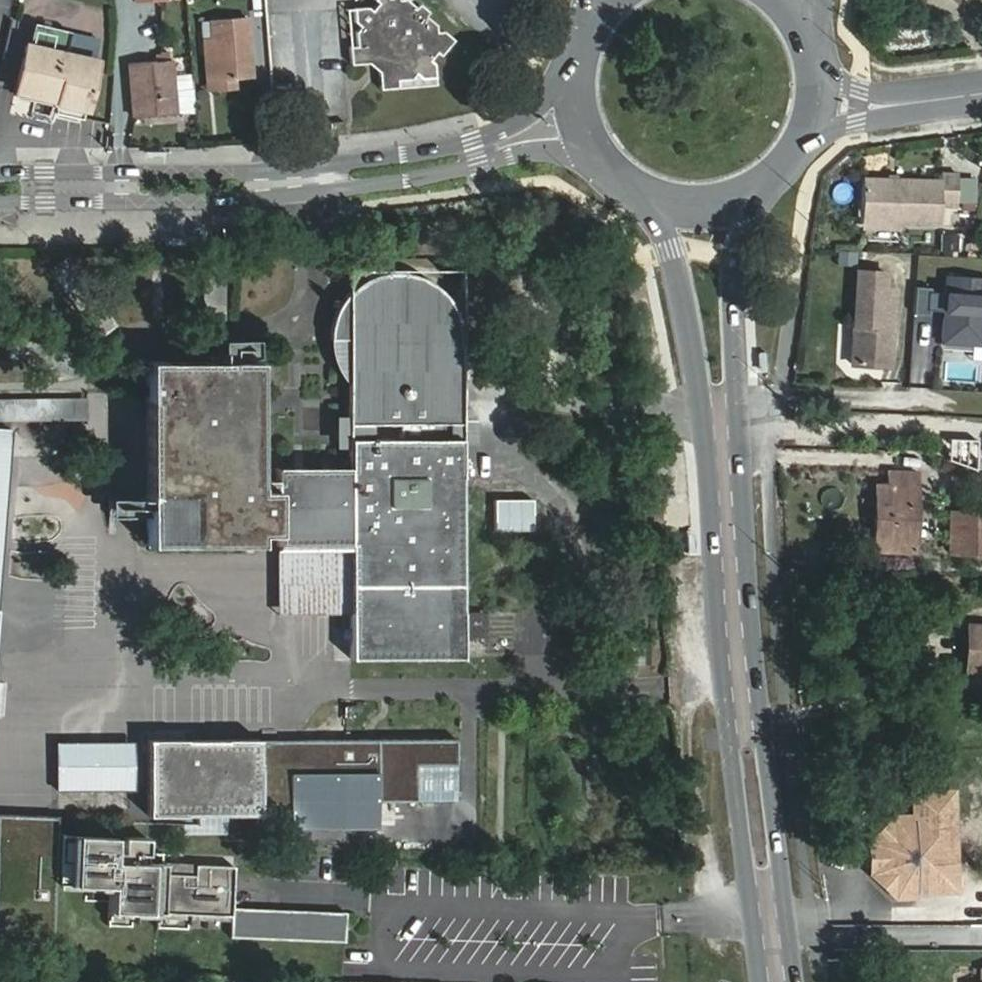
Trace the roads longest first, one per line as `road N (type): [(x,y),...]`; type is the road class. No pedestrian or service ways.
road 1 (tertiary): [(580,55),(505,128),(403,155),(257,173),(0,174)]
road 2 (tertiary): [(0,203),(258,202),(541,153),(605,164)]
road 3 (primary): [(778,981),(725,460)]
road 4 (primary): [(632,188),(670,249),(725,460)]
road 5 (primary): [(725,460),(738,381),(740,258),(766,188)]
road 6 (primary): [(632,188),(699,208),(766,188)]

